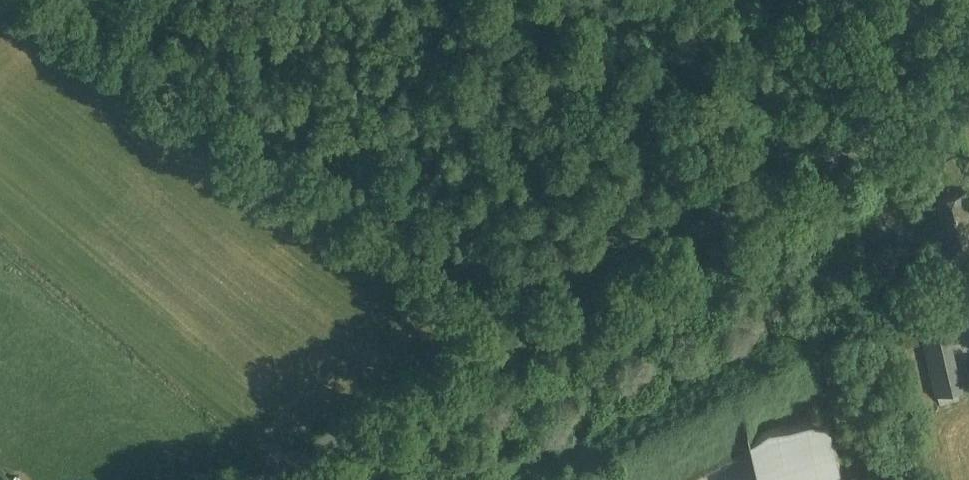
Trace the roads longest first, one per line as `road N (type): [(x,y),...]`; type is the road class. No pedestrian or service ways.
road 1 (unclassified): [(265,479),(968,72)]
road 2 (track): [(492,352),(62,0)]
road 3 (track): [(839,149),(833,224),(818,263),(730,312),(701,340),(538,424)]

